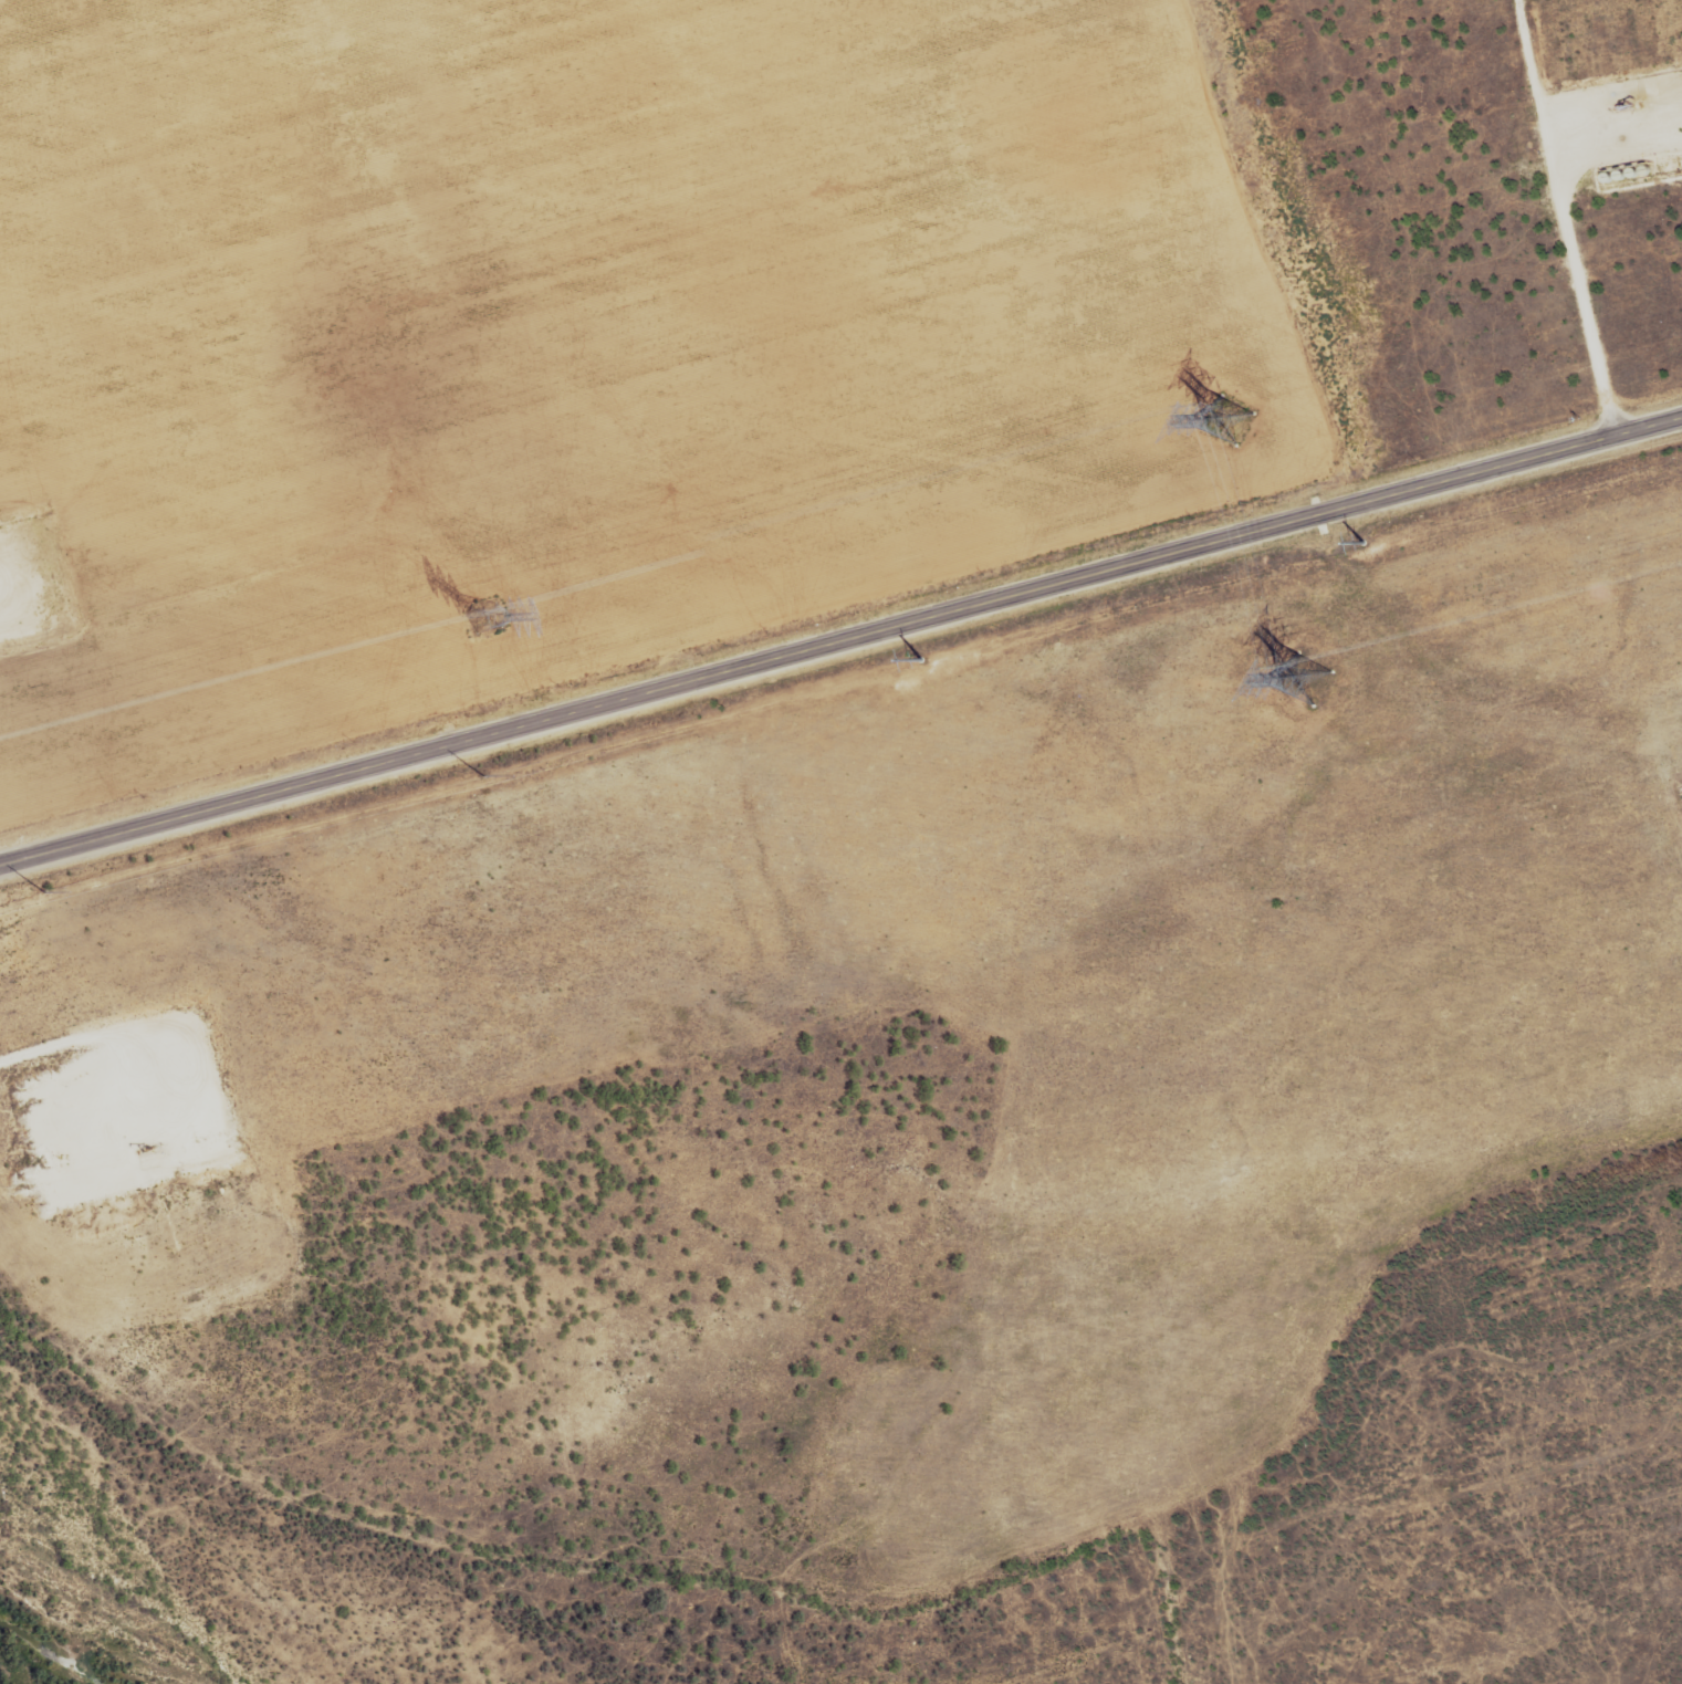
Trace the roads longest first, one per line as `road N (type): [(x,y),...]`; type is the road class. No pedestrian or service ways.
road 1 (secondary): [(0,869),(1681,423)]

